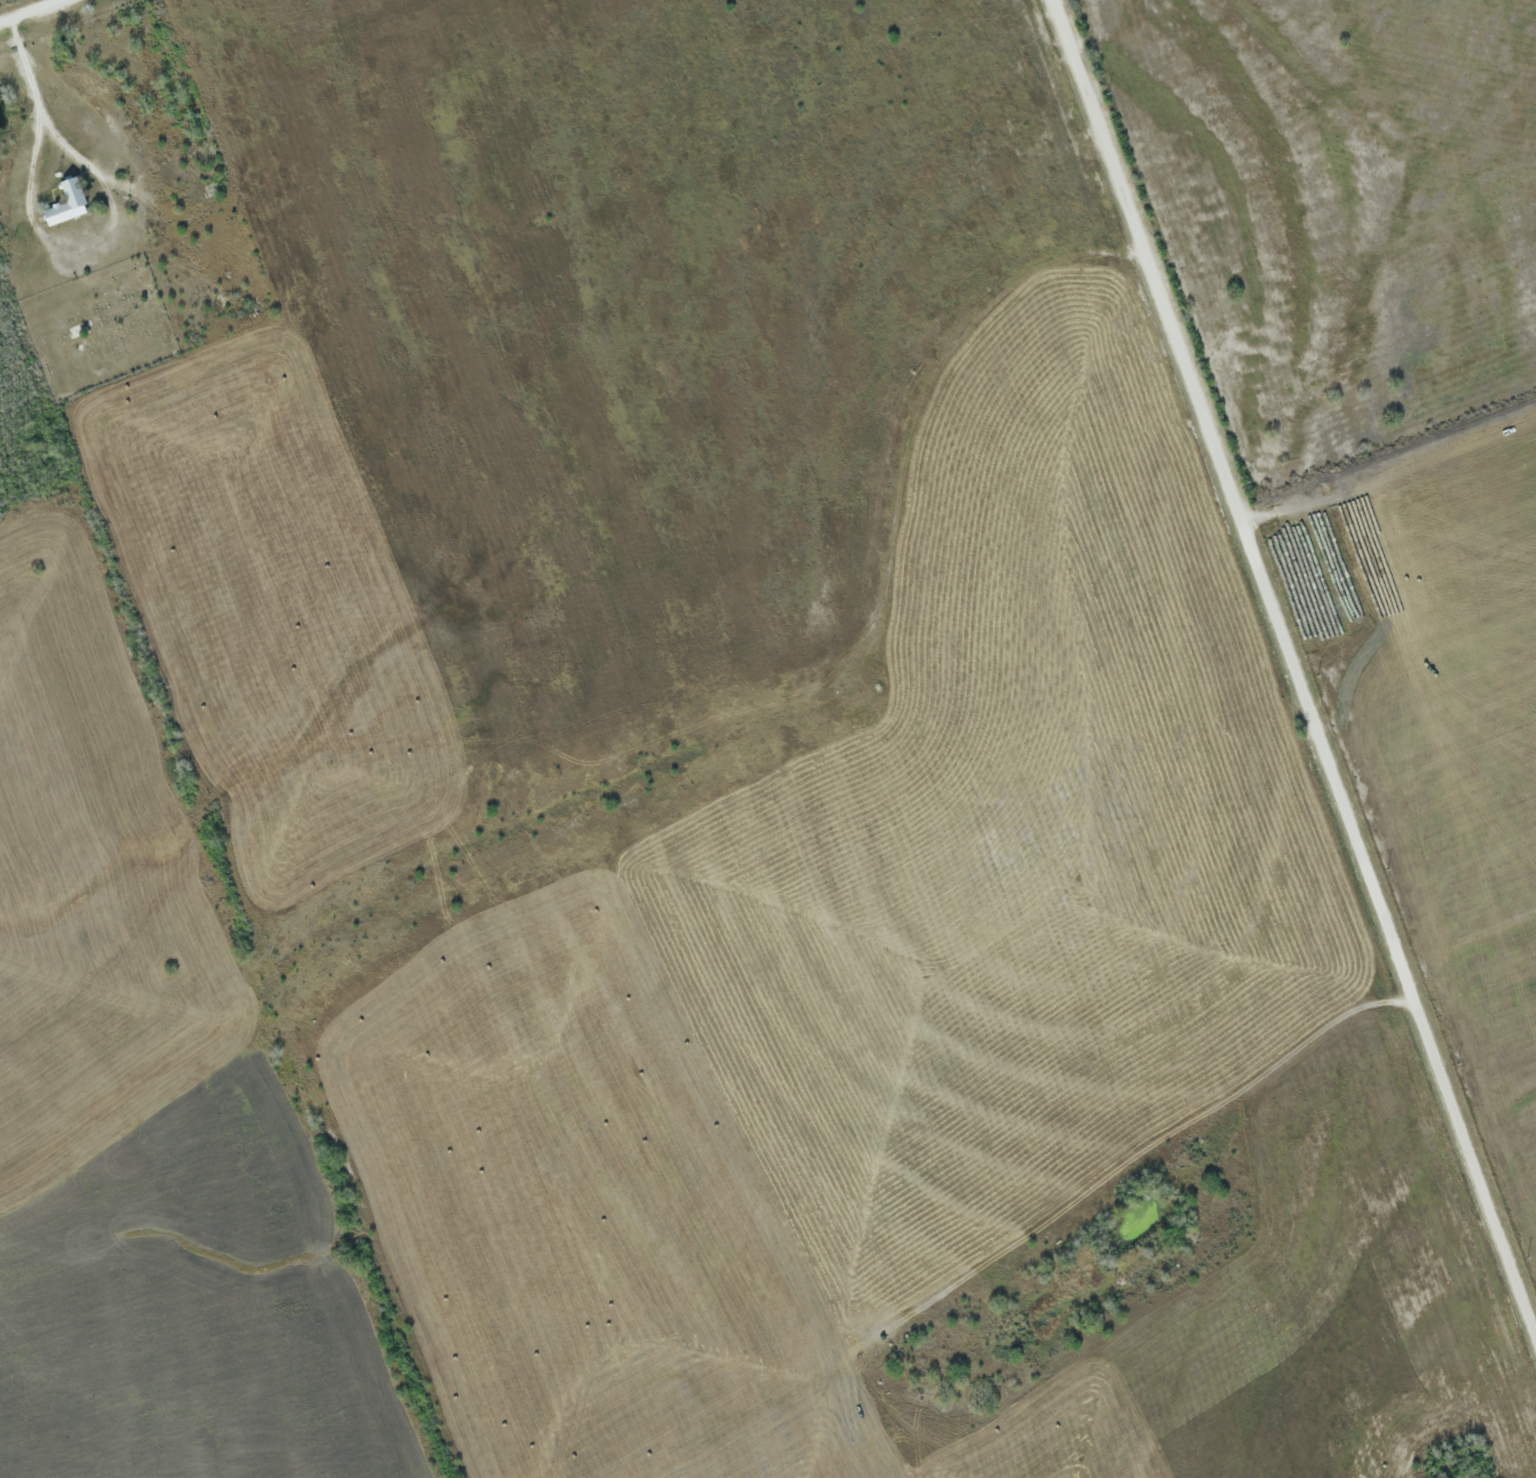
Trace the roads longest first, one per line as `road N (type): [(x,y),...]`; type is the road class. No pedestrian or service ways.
road 1 (residential): [(1535,1330),(1057,0)]

